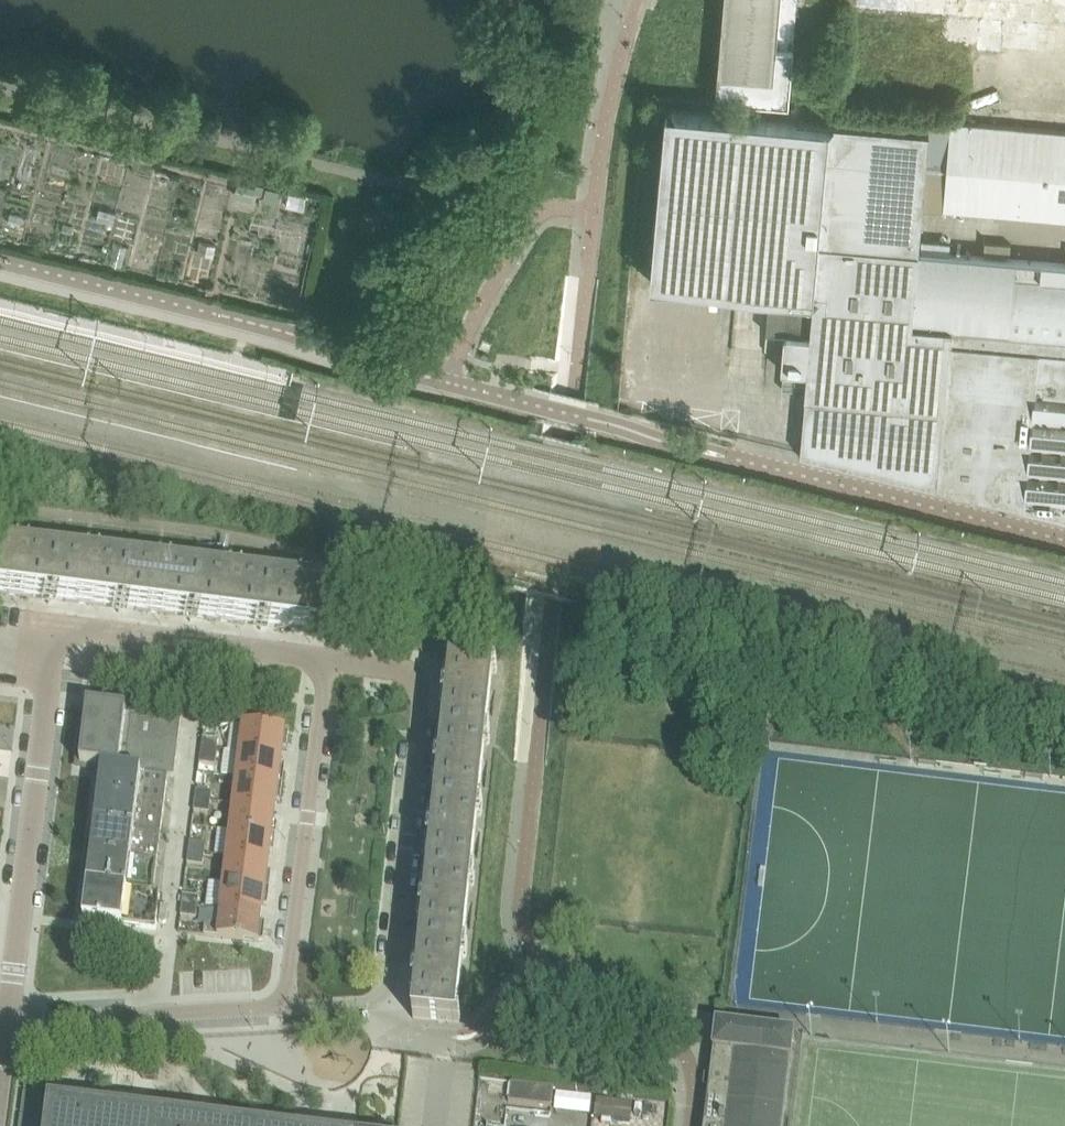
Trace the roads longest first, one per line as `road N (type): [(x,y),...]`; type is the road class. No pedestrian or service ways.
road 1 (residential): [(374,1000),(392,976),(422,694),(406,674),(324,668)]
road 2 (residential): [(8,1022),(56,636)]
road 3 (residential): [(291,1008),(324,668)]
road 4 (residential): [(291,1008),(8,1022)]
road 5 (residential): [(324,668),(56,636)]

